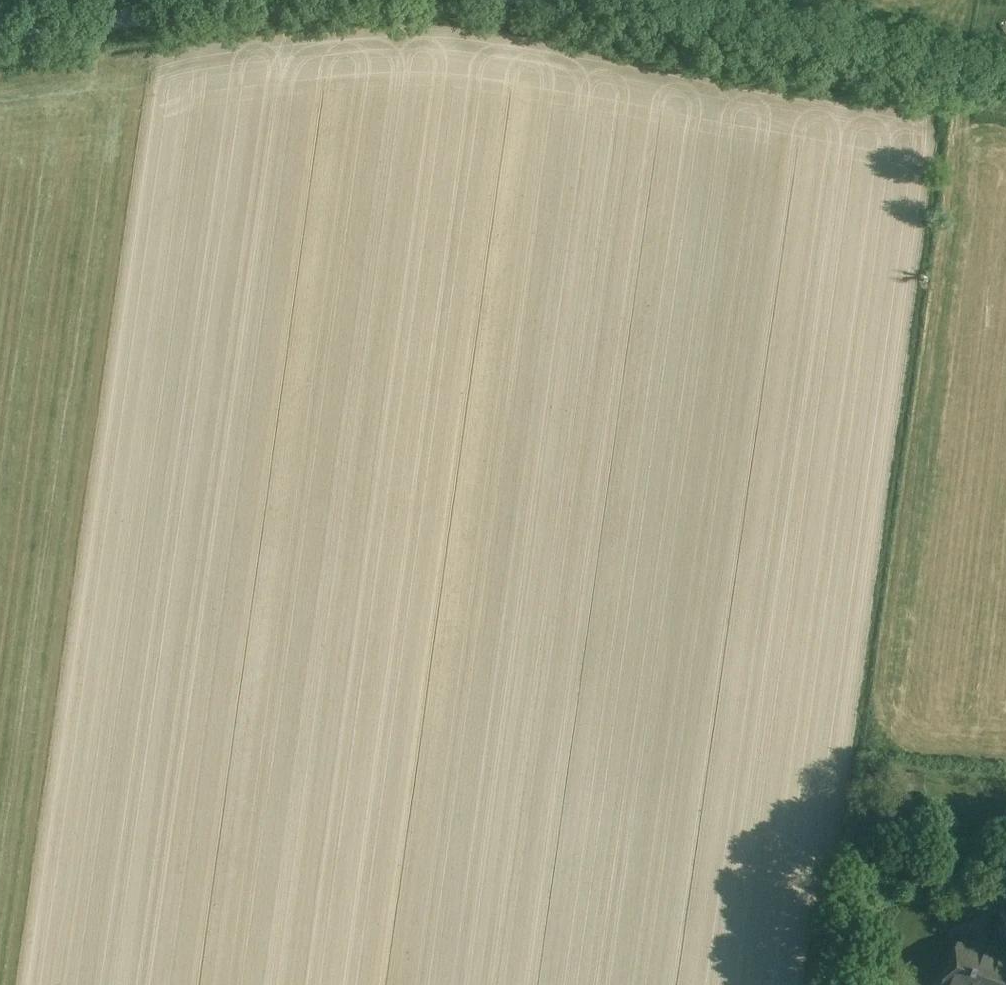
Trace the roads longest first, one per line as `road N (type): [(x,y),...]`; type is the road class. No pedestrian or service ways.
road 1 (unclassified): [(1005,85),(544,0)]
road 2 (unclassified): [(0,39),(235,0)]

